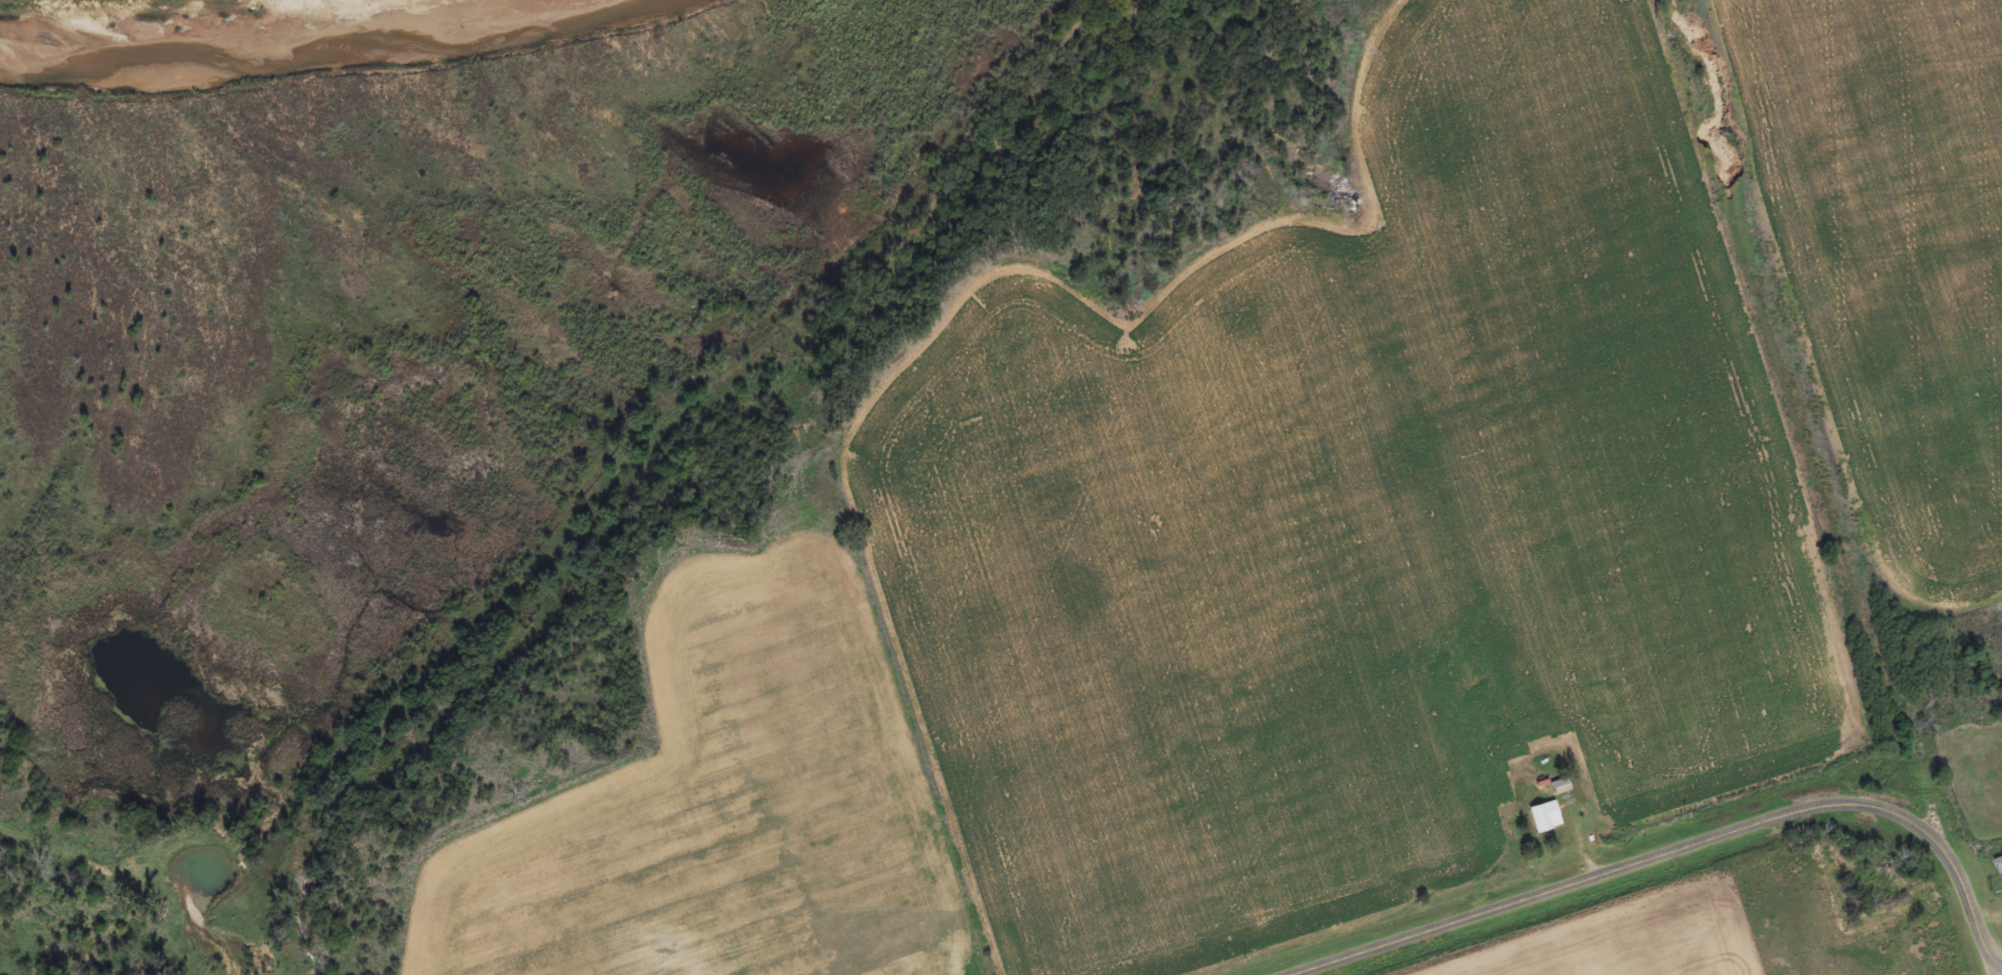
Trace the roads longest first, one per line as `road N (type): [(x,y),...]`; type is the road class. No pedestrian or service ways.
road 1 (secondary): [(1304,974),(1803,809),(1852,804),(1911,823),(1950,860),(2001,964)]

